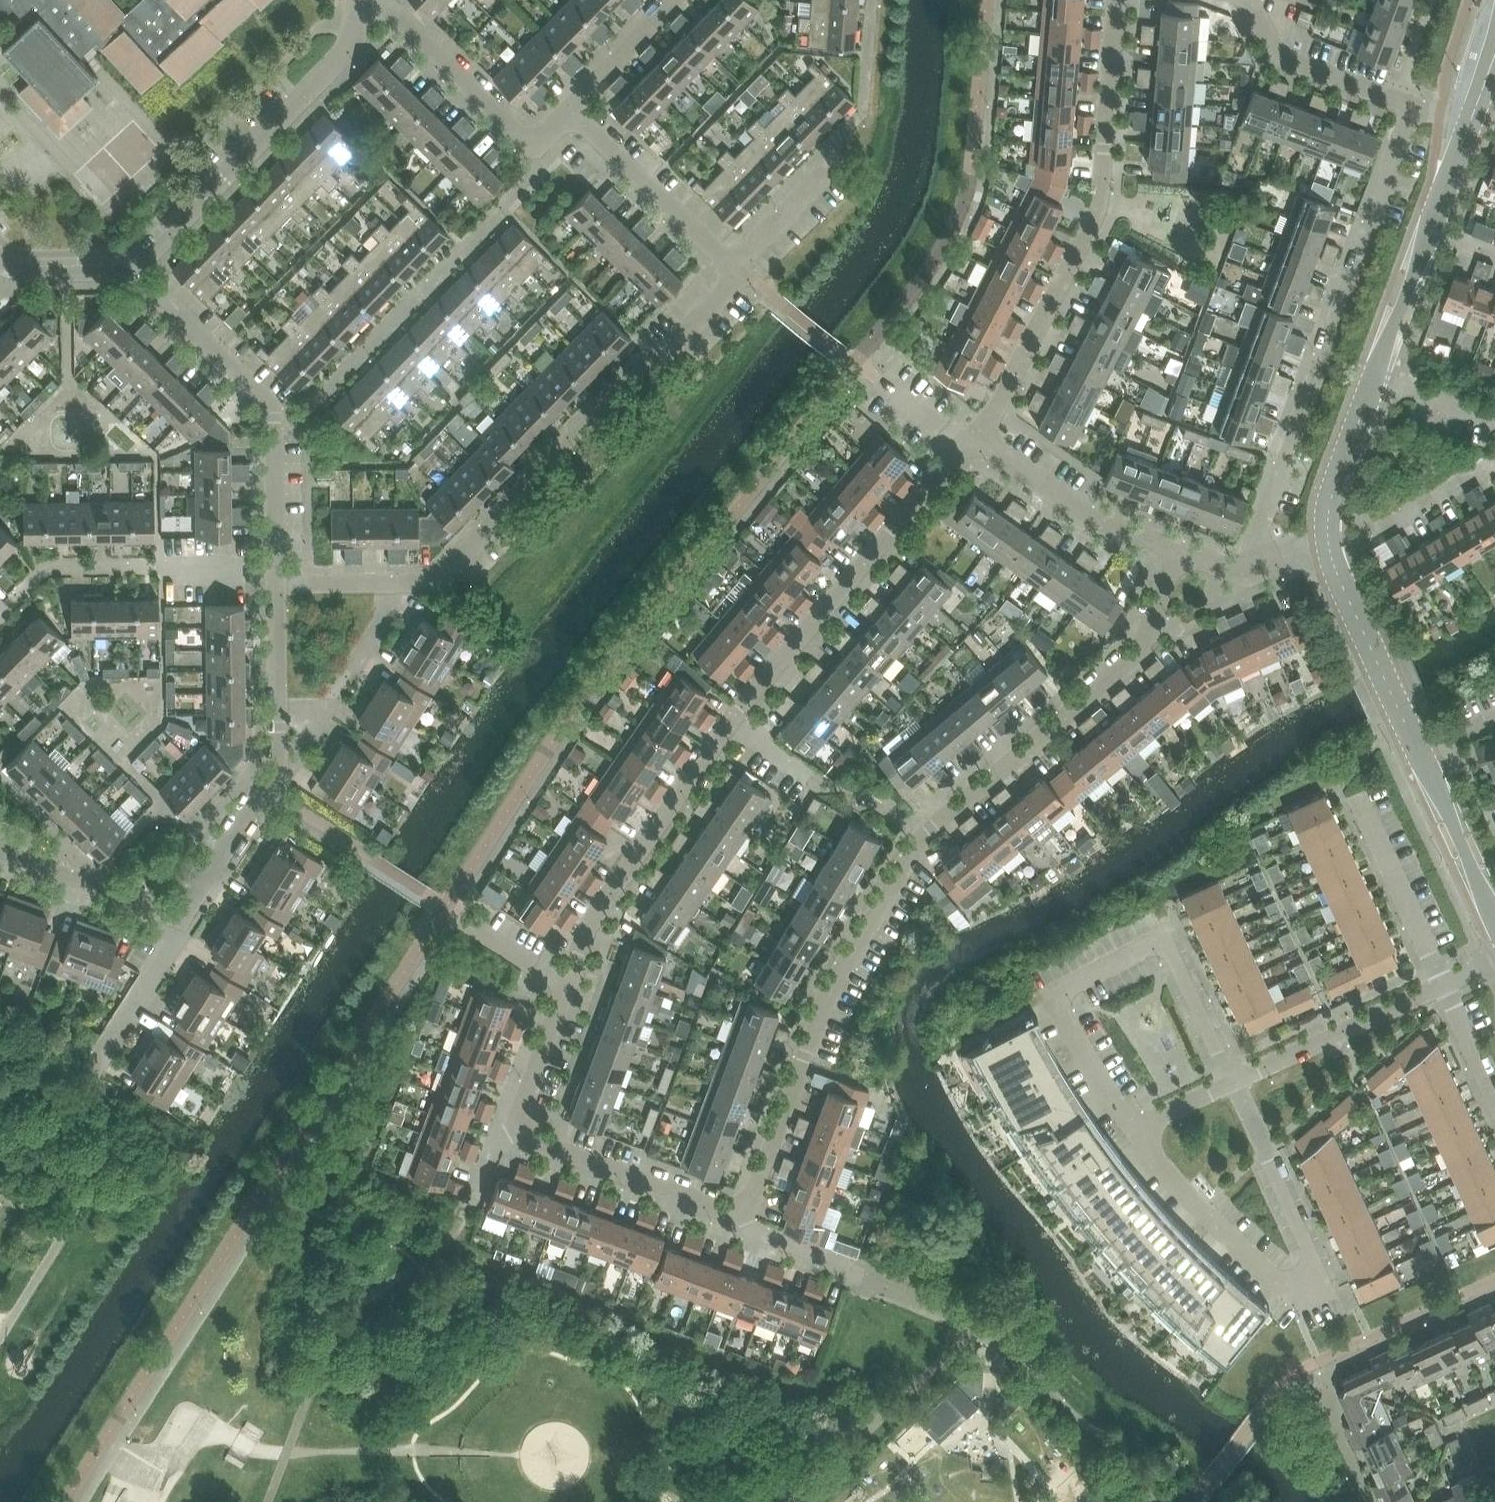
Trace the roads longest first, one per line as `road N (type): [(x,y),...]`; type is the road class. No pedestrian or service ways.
road 1 (residential): [(1179,564),(1138,652),(903,864),(837,984),(740,1221),(505,1130),(560,983),(623,885),(726,735),(964,448)]
road 2 (residential): [(1131,1134),(1303,1306),(1330,1291),(1234,1083)]
road 3 (residential): [(1277,559),(1267,529),(1416,108)]
road 4 (residential): [(1116,0),(1099,207),(1013,383),(974,437)]
road 5 (residential): [(403,579),(429,566),(727,263)]
road 6 (residential): [(1234,1083),(1163,946),(1119,966),(1054,999),(1131,1134)]
road 7 (residential): [(283,432),(535,171),(529,145)]
road 8 (residential): [(126,270),(348,56),(353,27)]
road 9 (tertiary): [(1376,382),(1470,127)]
road 10 (residential): [(1179,564),(1101,525),(974,437)]
road 11 (residential): [(1234,1083),(1444,988)]
road 12 (residential): [(48,573),(276,575)]
road 13 (residential): [(283,432),(126,270)]
road 14 (residential): [(727,263),(562,112)]
road 15 (residential): [(529,145),(411,30),(353,27)]
road 16 (residential): [(271,792),(276,575)]
road 17 (tertiary): [(1415,743),(1329,544)]
road 18 (residential): [(1416,108),(1286,59),(1240,0)]
road 19 (residential): [(1444,988),(1358,808)]
road 20 (residential): [(183,917),(0,845)]
road 21 (tertiary): [(1494,917),(1415,743)]
road 22 (residential): [(727,263),(853,125)]
road 23 (residential): [(183,917),(97,1066)]
road 24 (tertiary): [(1329,544),(1331,498),(1376,382)]
road 25 (residential): [(271,792),(183,917)]
road 26 (residential): [(562,112),(663,0)]
road 27 (residential): [(1494,460),(1368,532)]
road 28 (residential): [(276,575),(283,432)]
road 29 (residential): [(334,693),(403,579)]
road 30 (residential): [(403,579),(276,575)]
road 31 (residential): [(1494,429),(1376,382)]
road 32 (residential): [(126,270),(0,257)]
road 33 (residential): [(1494,1098),(1444,988)]

